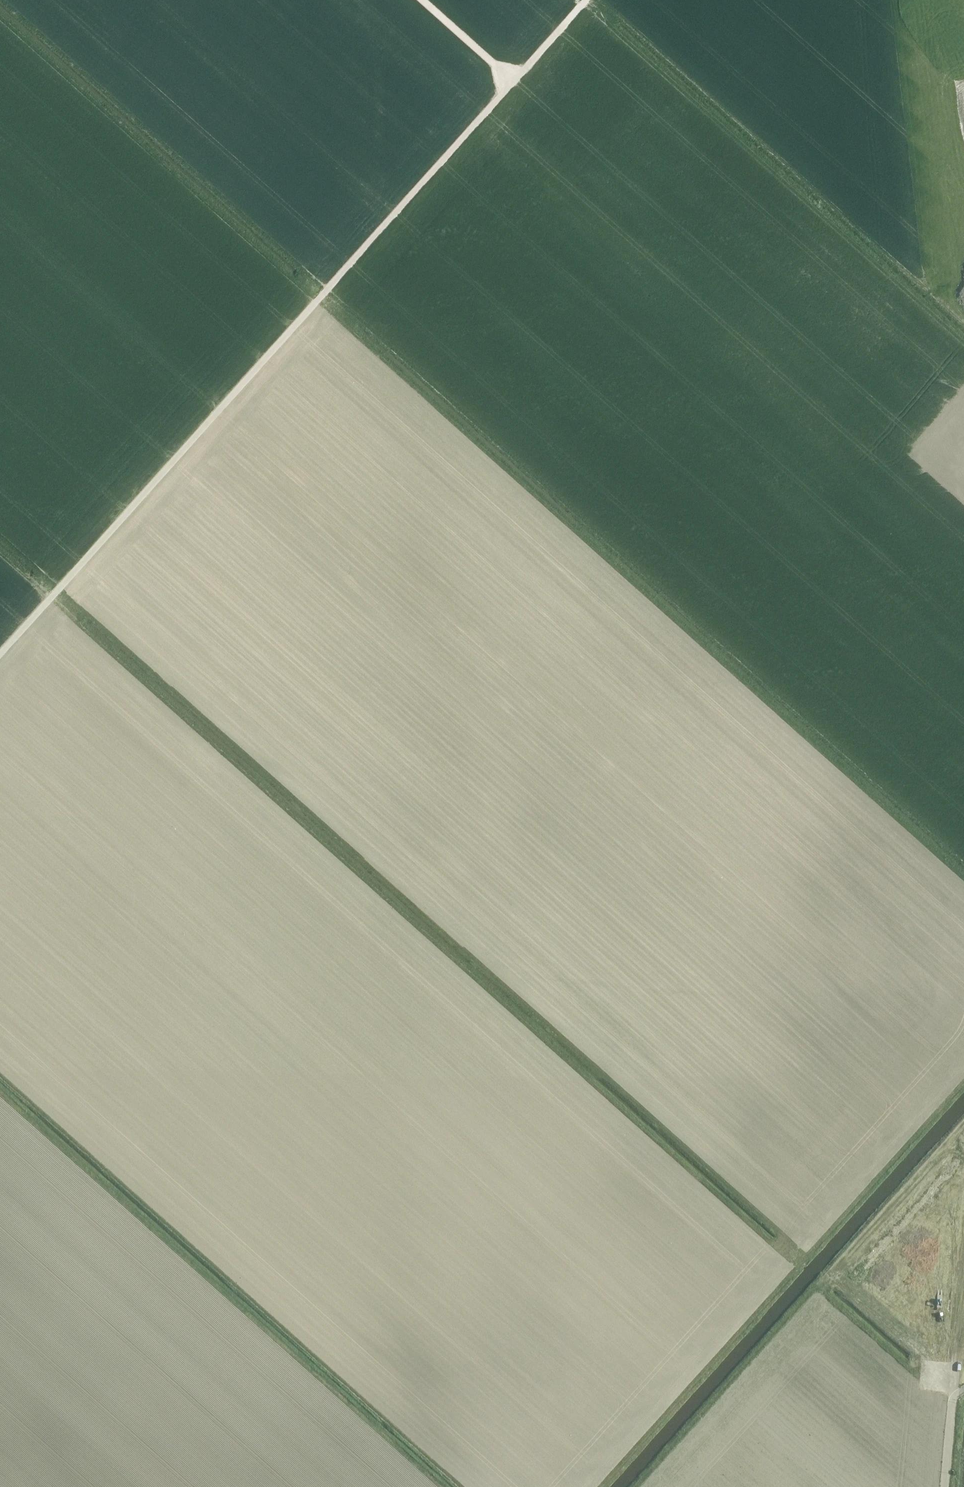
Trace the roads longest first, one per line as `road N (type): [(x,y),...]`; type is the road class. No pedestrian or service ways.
road 1 (track): [(0,657),(500,100),(508,81),(496,65),(423,0)]

